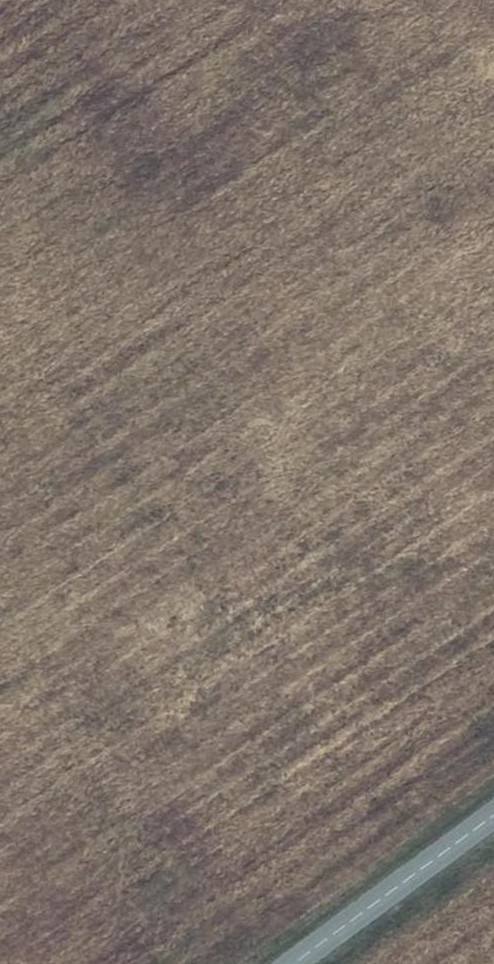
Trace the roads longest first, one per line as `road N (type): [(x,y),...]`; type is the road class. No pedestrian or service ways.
road 1 (tertiary): [(493,815),(294,963)]

